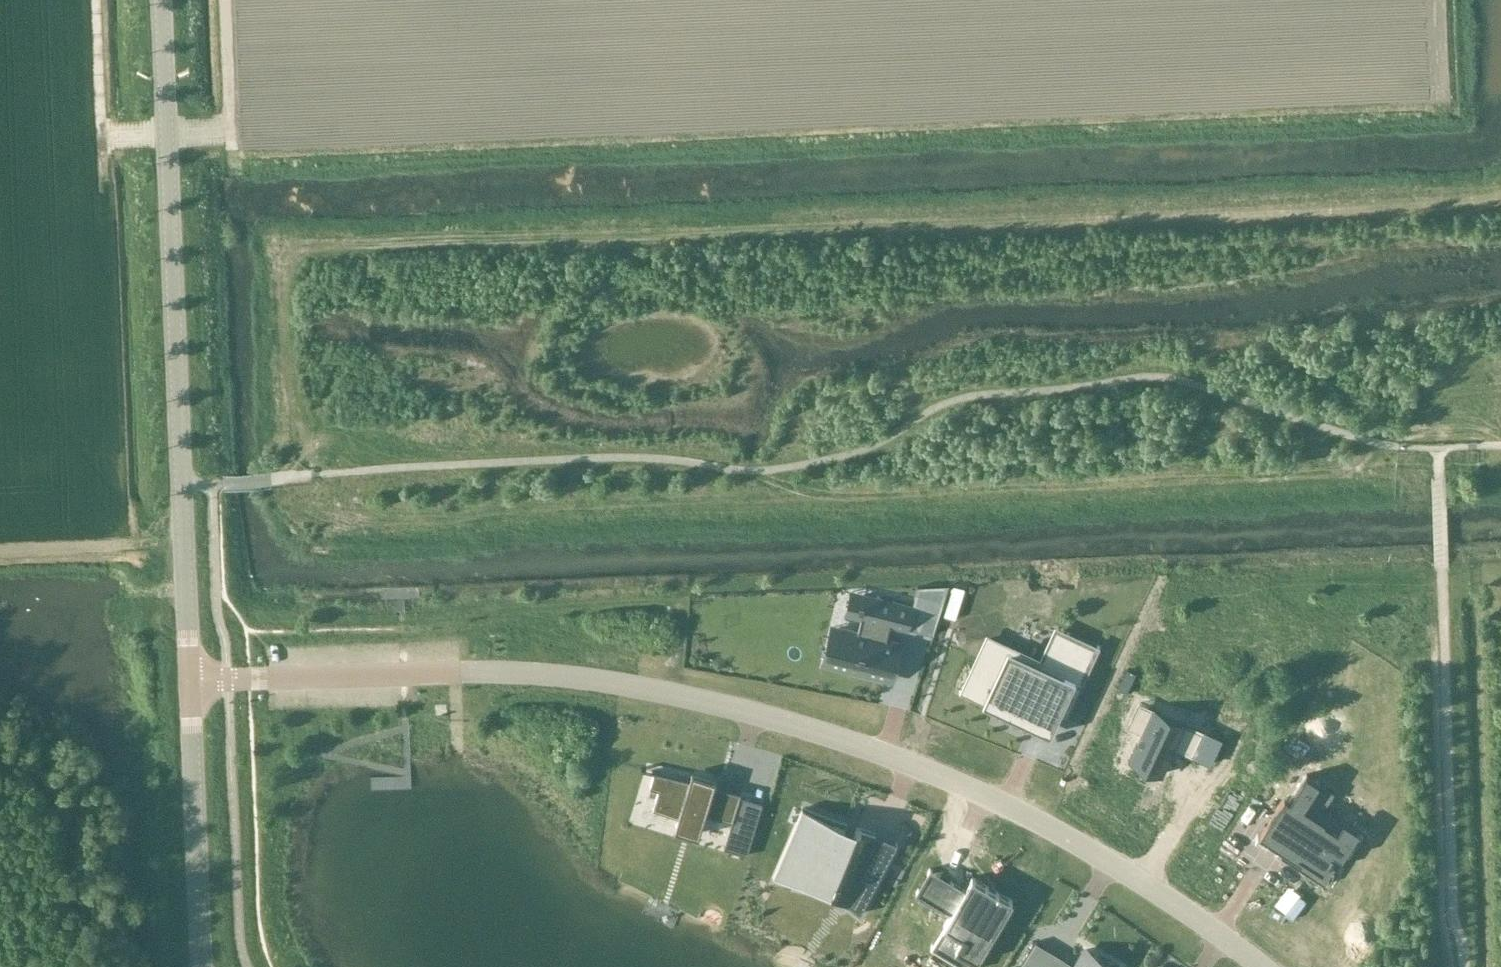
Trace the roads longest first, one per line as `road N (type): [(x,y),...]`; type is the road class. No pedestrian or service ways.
road 1 (track): [(1500,199),(313,249),(294,259),(285,276),(294,452),(277,479)]
road 2 (unclassified): [(190,681),(543,674),(637,687),(793,724),(1017,811),(1149,886),(1263,966)]
road 3 (track): [(1363,469),(357,509)]
road 4 (track): [(620,235),(676,267),(774,303),(823,311),(1062,257),(1313,243),(1426,204)]
road 5 (unclassified): [(190,681),(162,0)]
road 6 (unclassified): [(202,966),(190,681)]
road 7 (track): [(290,419),(316,400),(419,241)]
road 8 (track): [(1363,469),(1384,438),(1470,434),(1500,445)]

